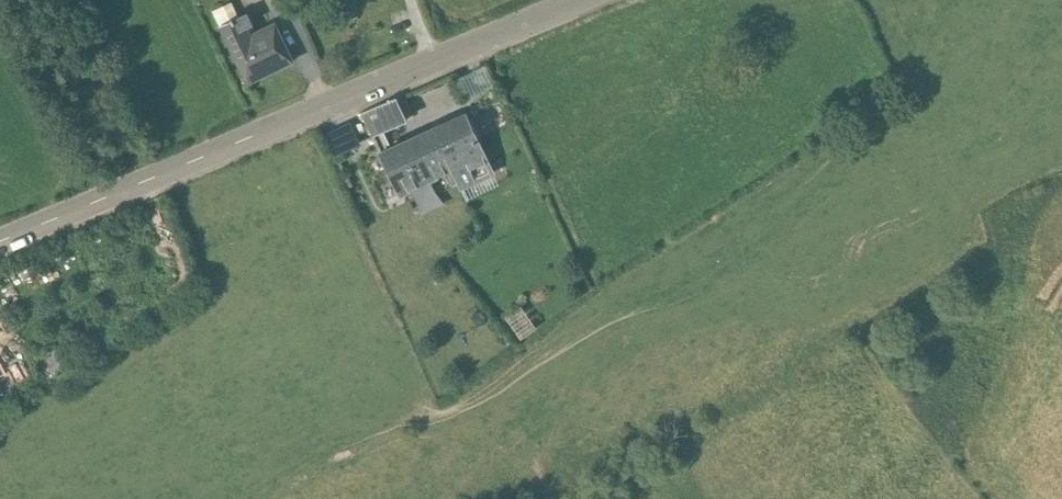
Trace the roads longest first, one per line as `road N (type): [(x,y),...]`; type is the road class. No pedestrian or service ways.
road 1 (residential): [(0,244),(578,0)]

